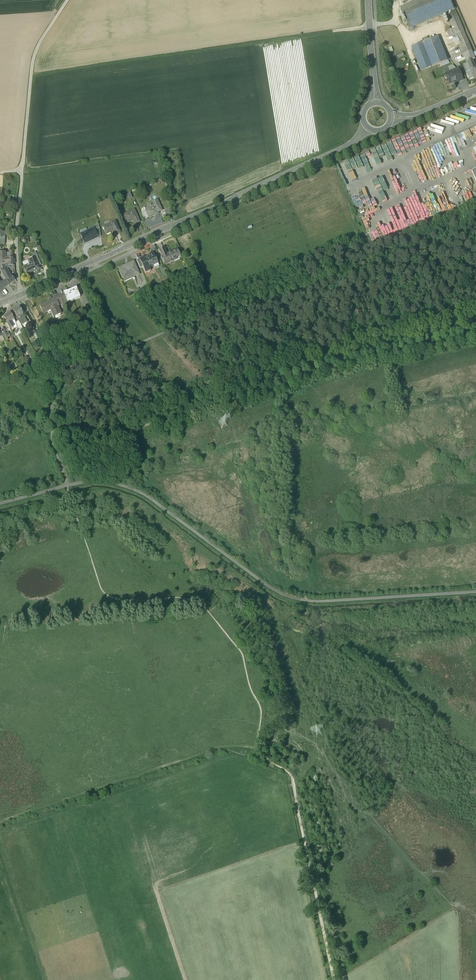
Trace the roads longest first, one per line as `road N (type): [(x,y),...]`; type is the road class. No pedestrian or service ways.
road 1 (track): [(55,370),(288,297),(475,213)]
road 2 (track): [(52,430),(103,434),(328,365),(475,334)]
road 3 (tertiary): [(338,153),(0,305)]
road 4 (track): [(32,78),(338,36)]
road 5 (track): [(260,747),(205,755),(0,823)]
road 6 (track): [(334,979),(287,773)]
road 7 (track): [(22,174),(35,61),(73,0)]

